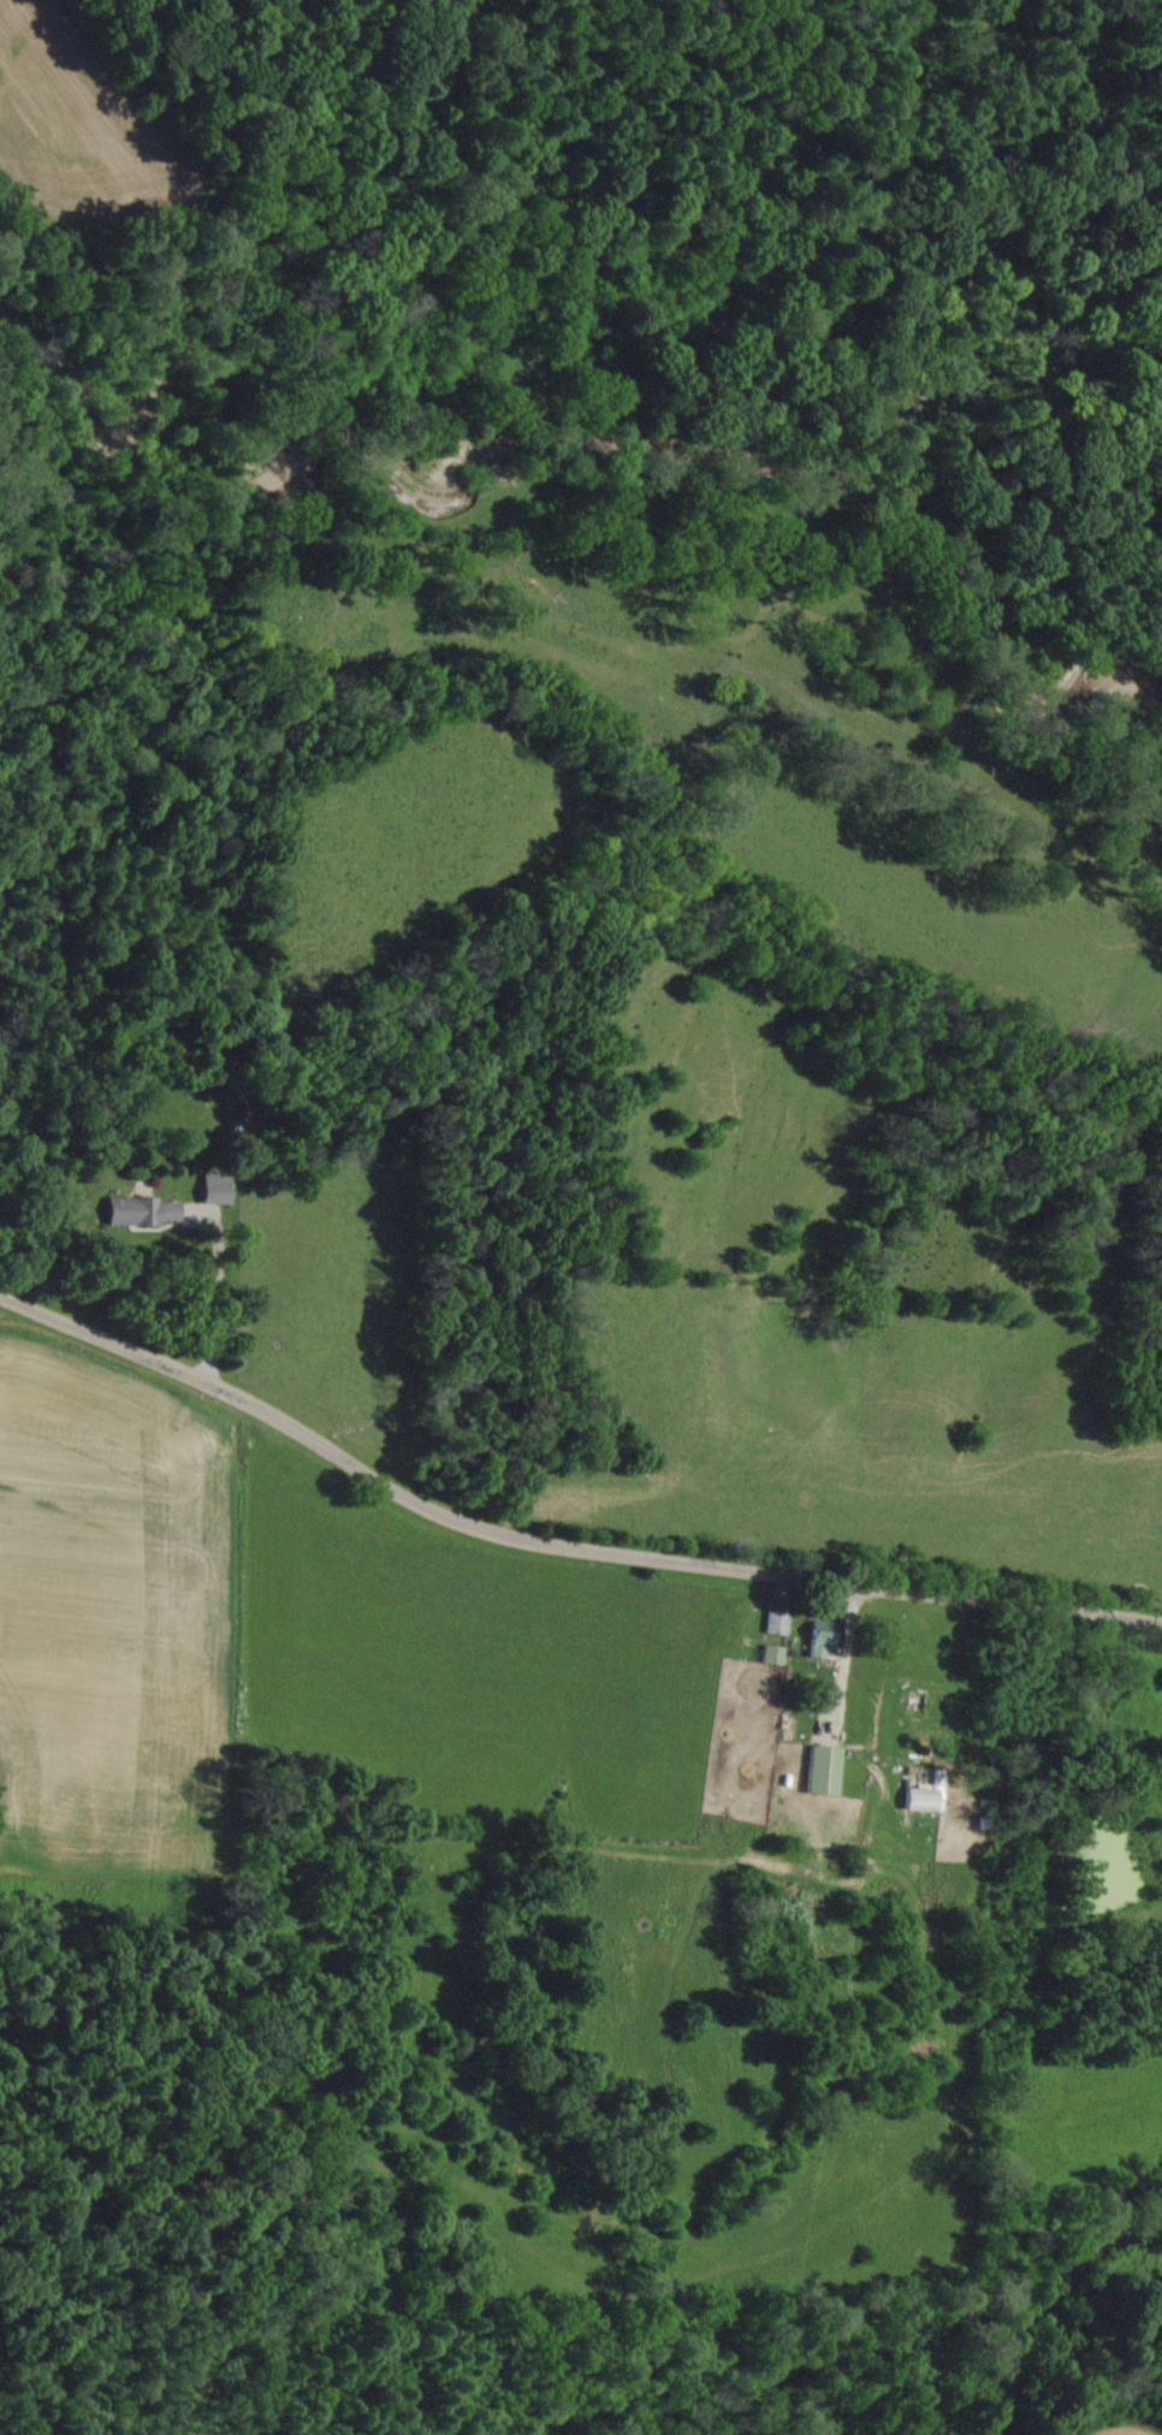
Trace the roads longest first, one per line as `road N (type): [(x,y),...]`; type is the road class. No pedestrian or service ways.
road 1 (residential): [(1161,1623),(558,1546),(490,1530),(417,1501),(225,1390),(0,1297)]

